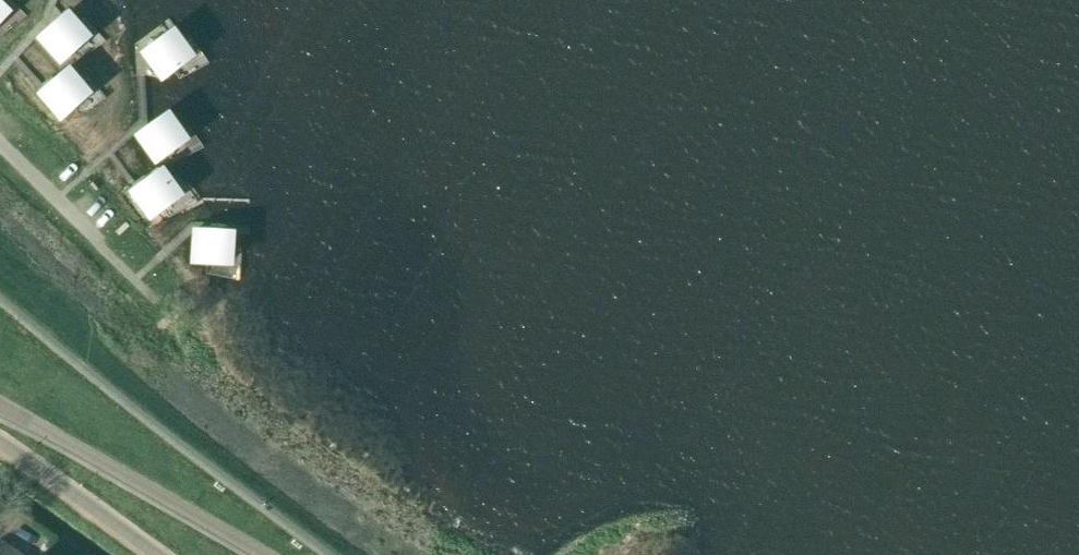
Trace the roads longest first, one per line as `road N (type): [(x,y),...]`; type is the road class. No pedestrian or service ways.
road 1 (unclassified): [(268,554),(0,406)]
road 2 (unclassified): [(156,554),(0,443)]

